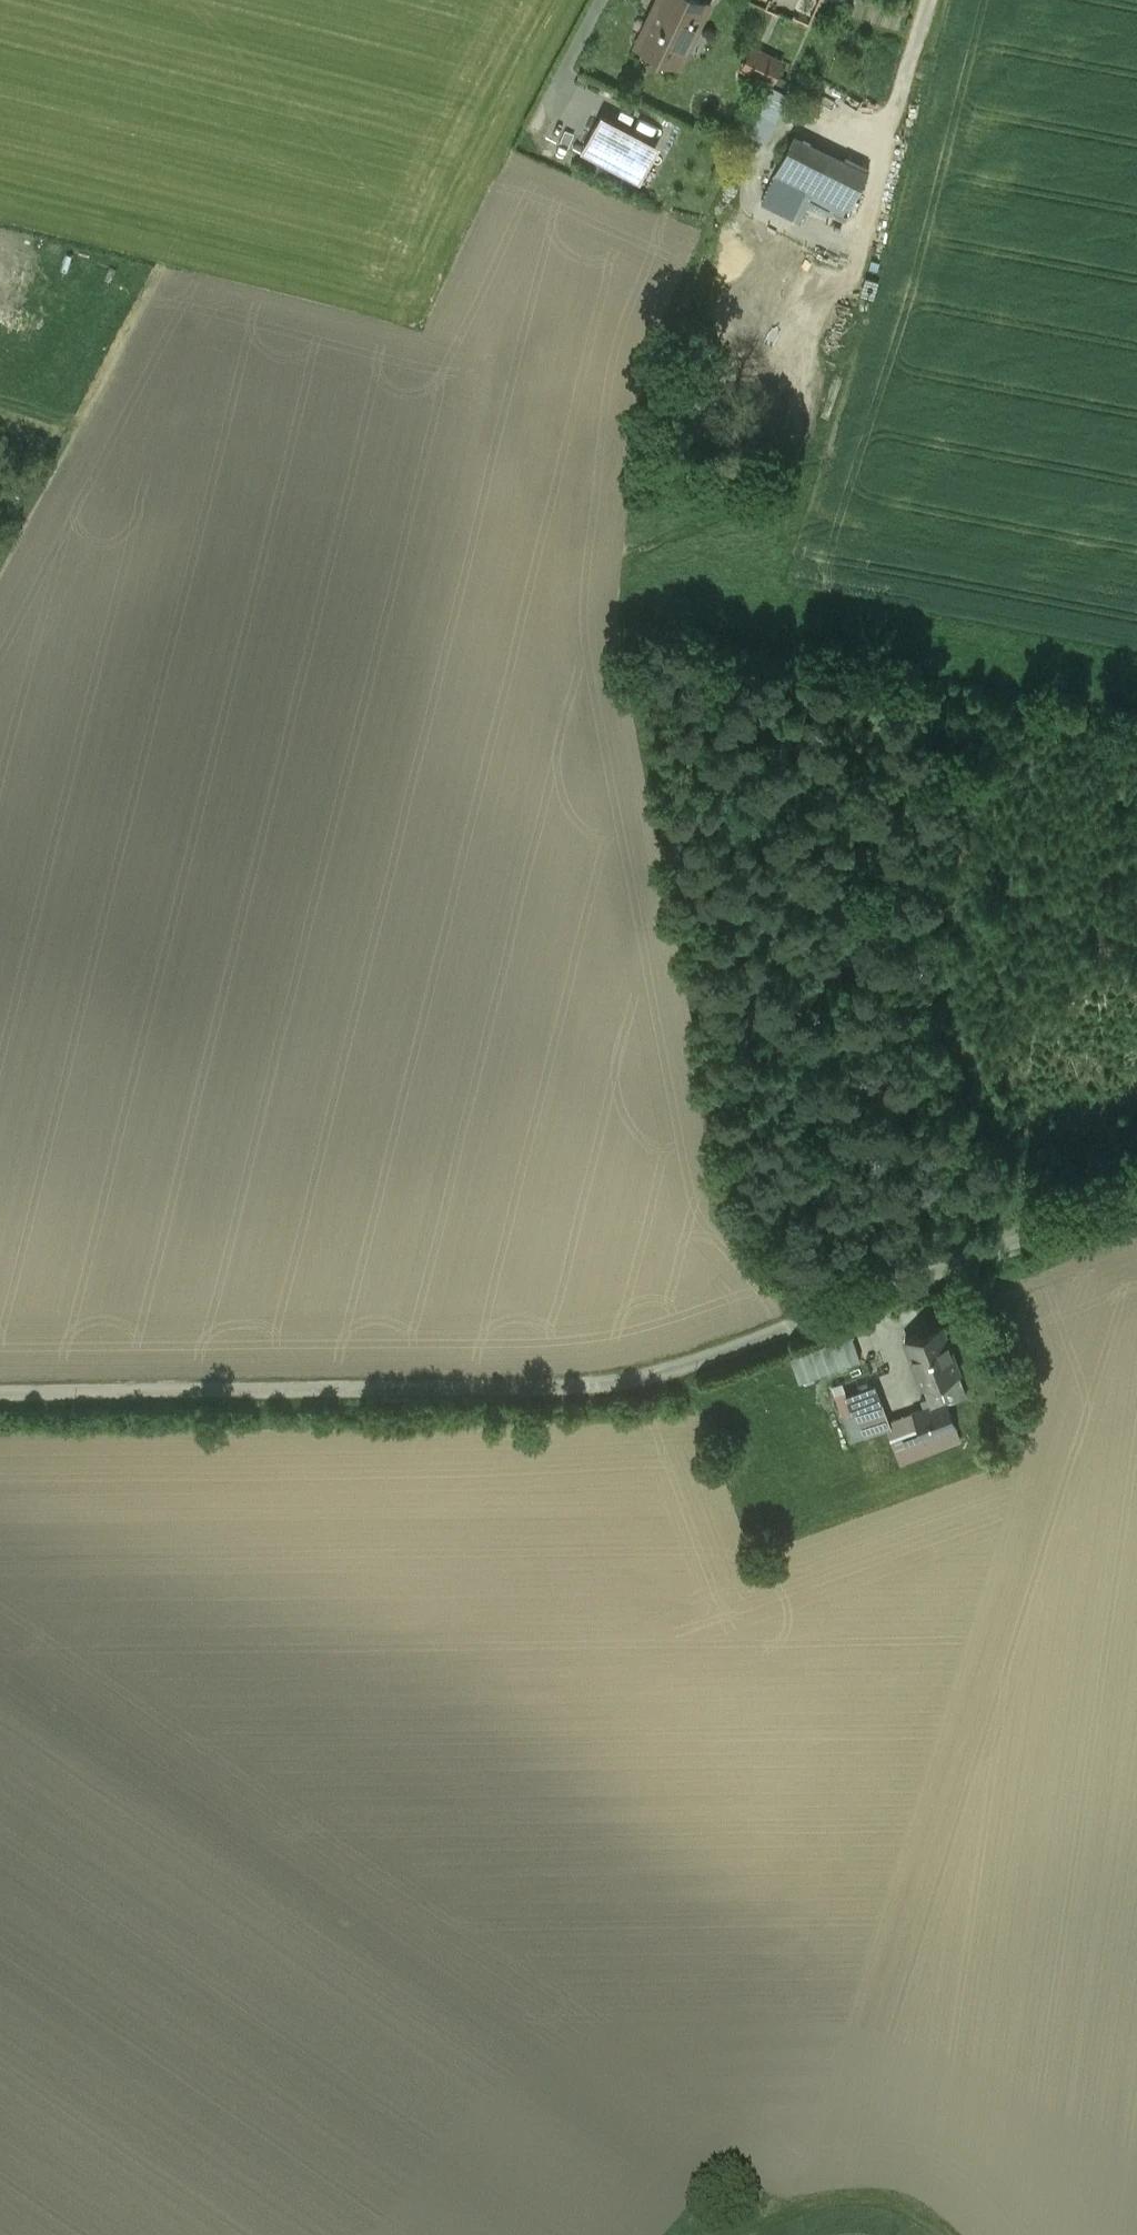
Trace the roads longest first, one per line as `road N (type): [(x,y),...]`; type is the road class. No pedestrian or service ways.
road 1 (unclassified): [(0,1389),(635,1382),(740,1334),(1136,1189)]
road 2 (track): [(729,2234),(778,2214),(875,2197),(942,2234)]
road 3 (track): [(929,0),(885,138)]

